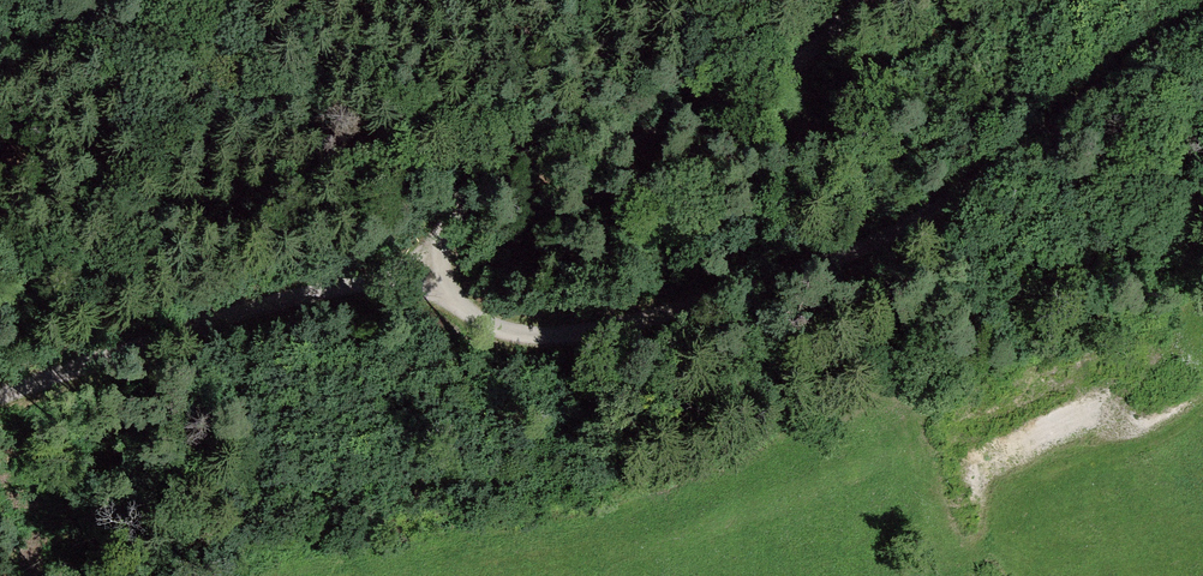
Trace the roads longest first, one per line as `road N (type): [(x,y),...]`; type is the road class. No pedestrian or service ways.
road 1 (track): [(872,0),(770,79),(556,165),(438,239),(402,273),(112,341),(0,379)]
road 2 (track): [(1202,18),(1122,62),(935,208),(732,296),(530,340),(483,329),(450,293),(438,239)]

